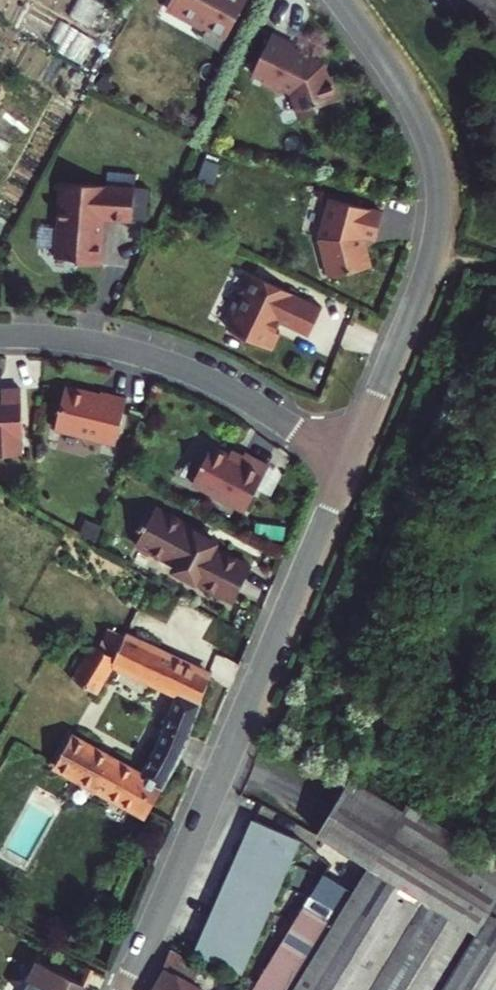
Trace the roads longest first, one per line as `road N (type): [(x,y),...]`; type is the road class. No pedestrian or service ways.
road 1 (residential): [(125,989),(348,465)]
road 2 (residential): [(348,465),(422,287),(437,181),(413,110),(337,0)]
road 3 (residential): [(0,336),(70,339),(153,358),(235,394),(348,465)]

